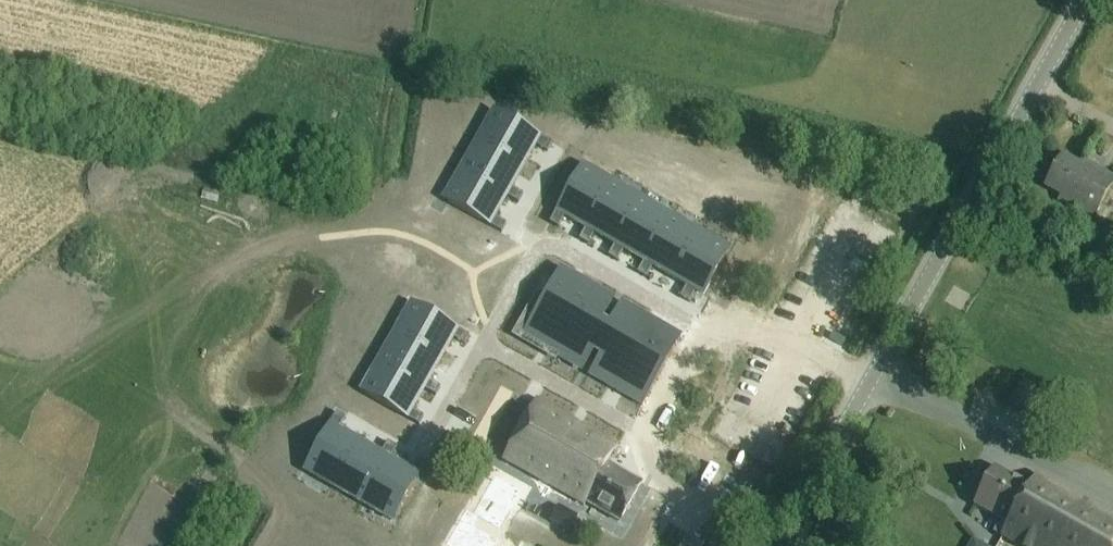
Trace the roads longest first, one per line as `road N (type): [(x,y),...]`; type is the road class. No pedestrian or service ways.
road 1 (residential): [(778,545),(660,488),(646,460),(646,426),(720,313),(871,379)]
road 2 (tertiary): [(871,379),(1084,0)]
road 3 (tertiary): [(778,545),(871,379)]

